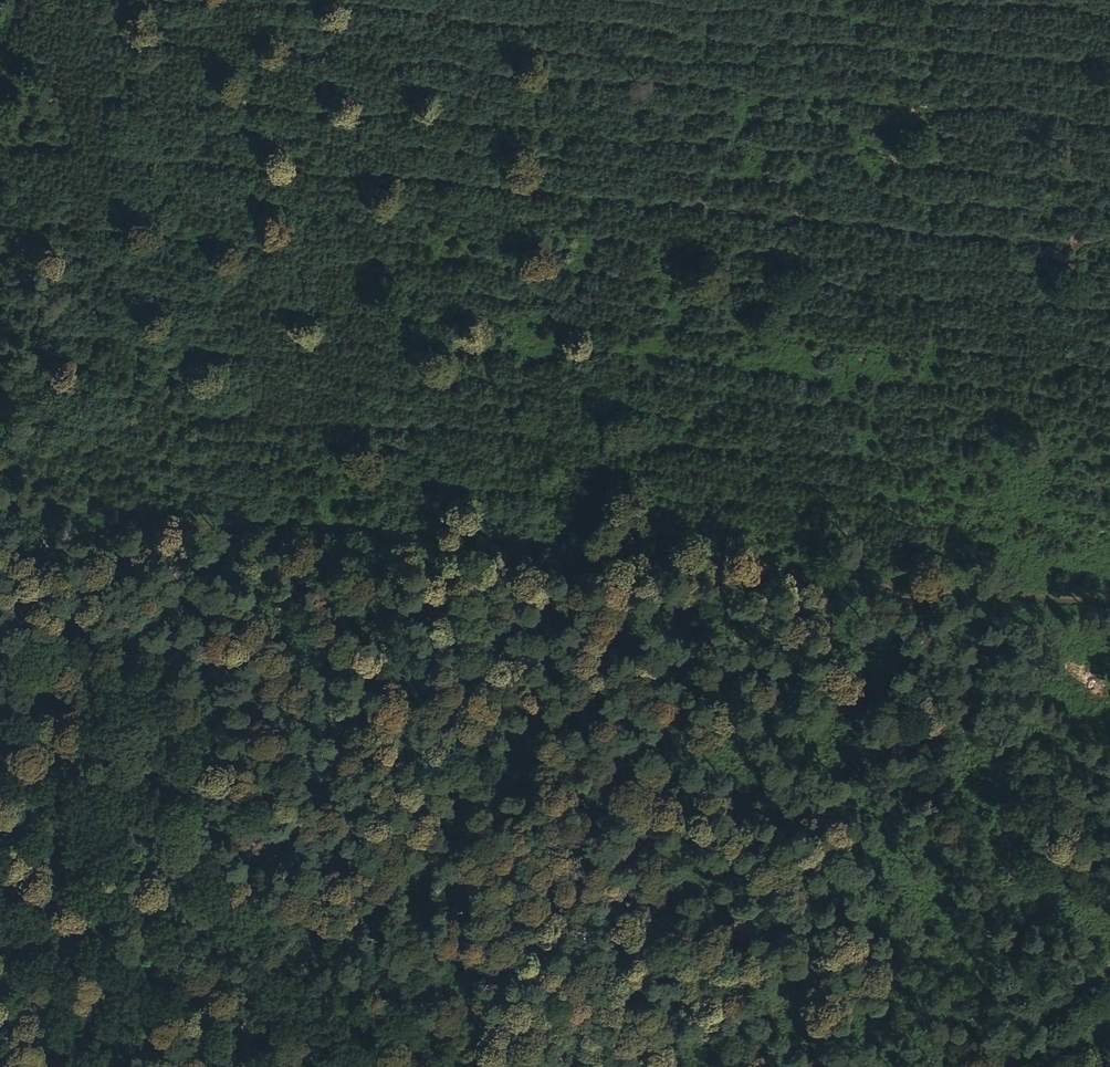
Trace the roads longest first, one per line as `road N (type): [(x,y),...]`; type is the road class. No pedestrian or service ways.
road 1 (track): [(1001,1066),(1109,963)]

